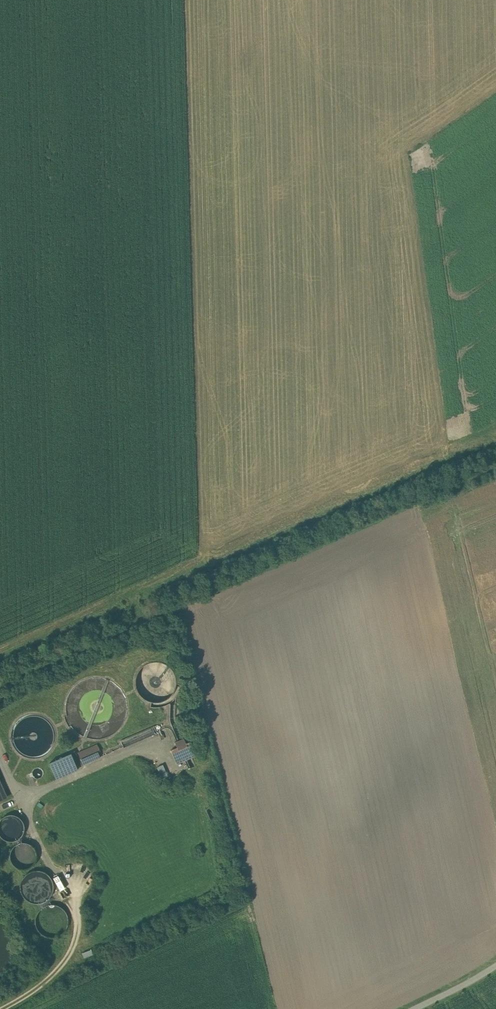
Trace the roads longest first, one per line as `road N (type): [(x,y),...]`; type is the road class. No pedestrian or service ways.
road 1 (track): [(495,462),(12,680)]

